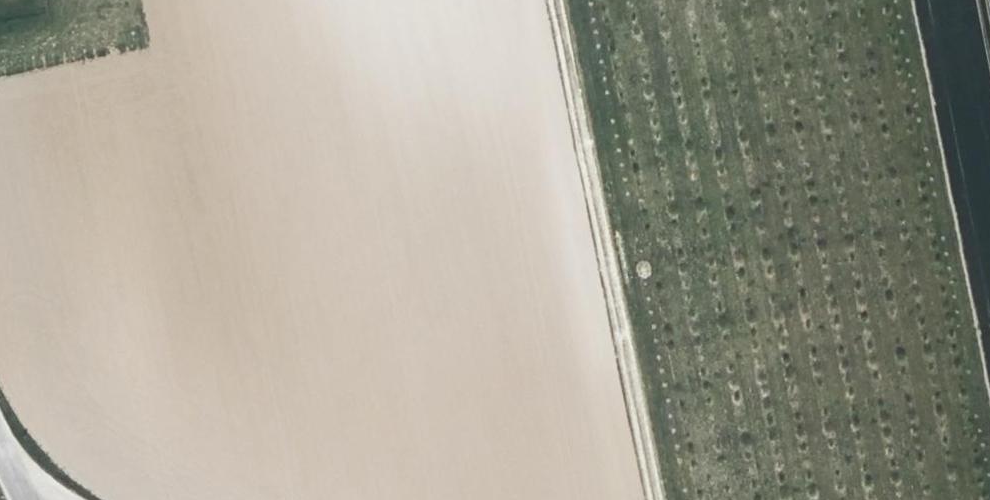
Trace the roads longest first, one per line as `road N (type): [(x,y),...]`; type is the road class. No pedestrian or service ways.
road 1 (track): [(653,499),(551,0)]

